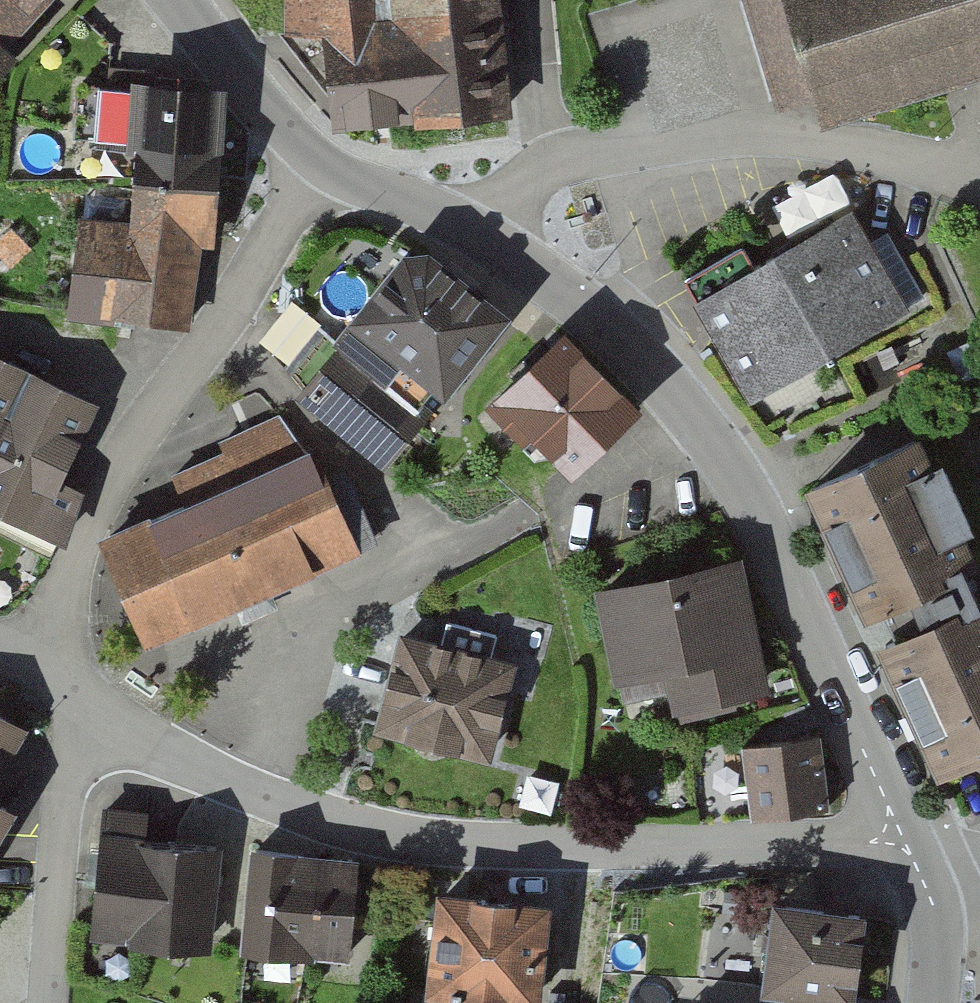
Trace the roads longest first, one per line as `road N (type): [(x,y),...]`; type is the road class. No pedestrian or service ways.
road 1 (residential): [(88,721),(254,793),(397,838),(480,846),(864,844),(893,836)]
road 2 (residential): [(476,231),(568,289),(637,350),(736,475),(888,806),(893,836)]
road 3 (residential): [(325,166),(70,564),(88,721)]
road 4 (residential): [(476,231),(559,156),(762,138),(893,156),(979,181)]
road 5 (residential): [(88,721),(50,898),(45,1002)]
road 6 (residential): [(178,0),(240,80),(325,166)]
road 7 (residential): [(325,166),(476,231)]

